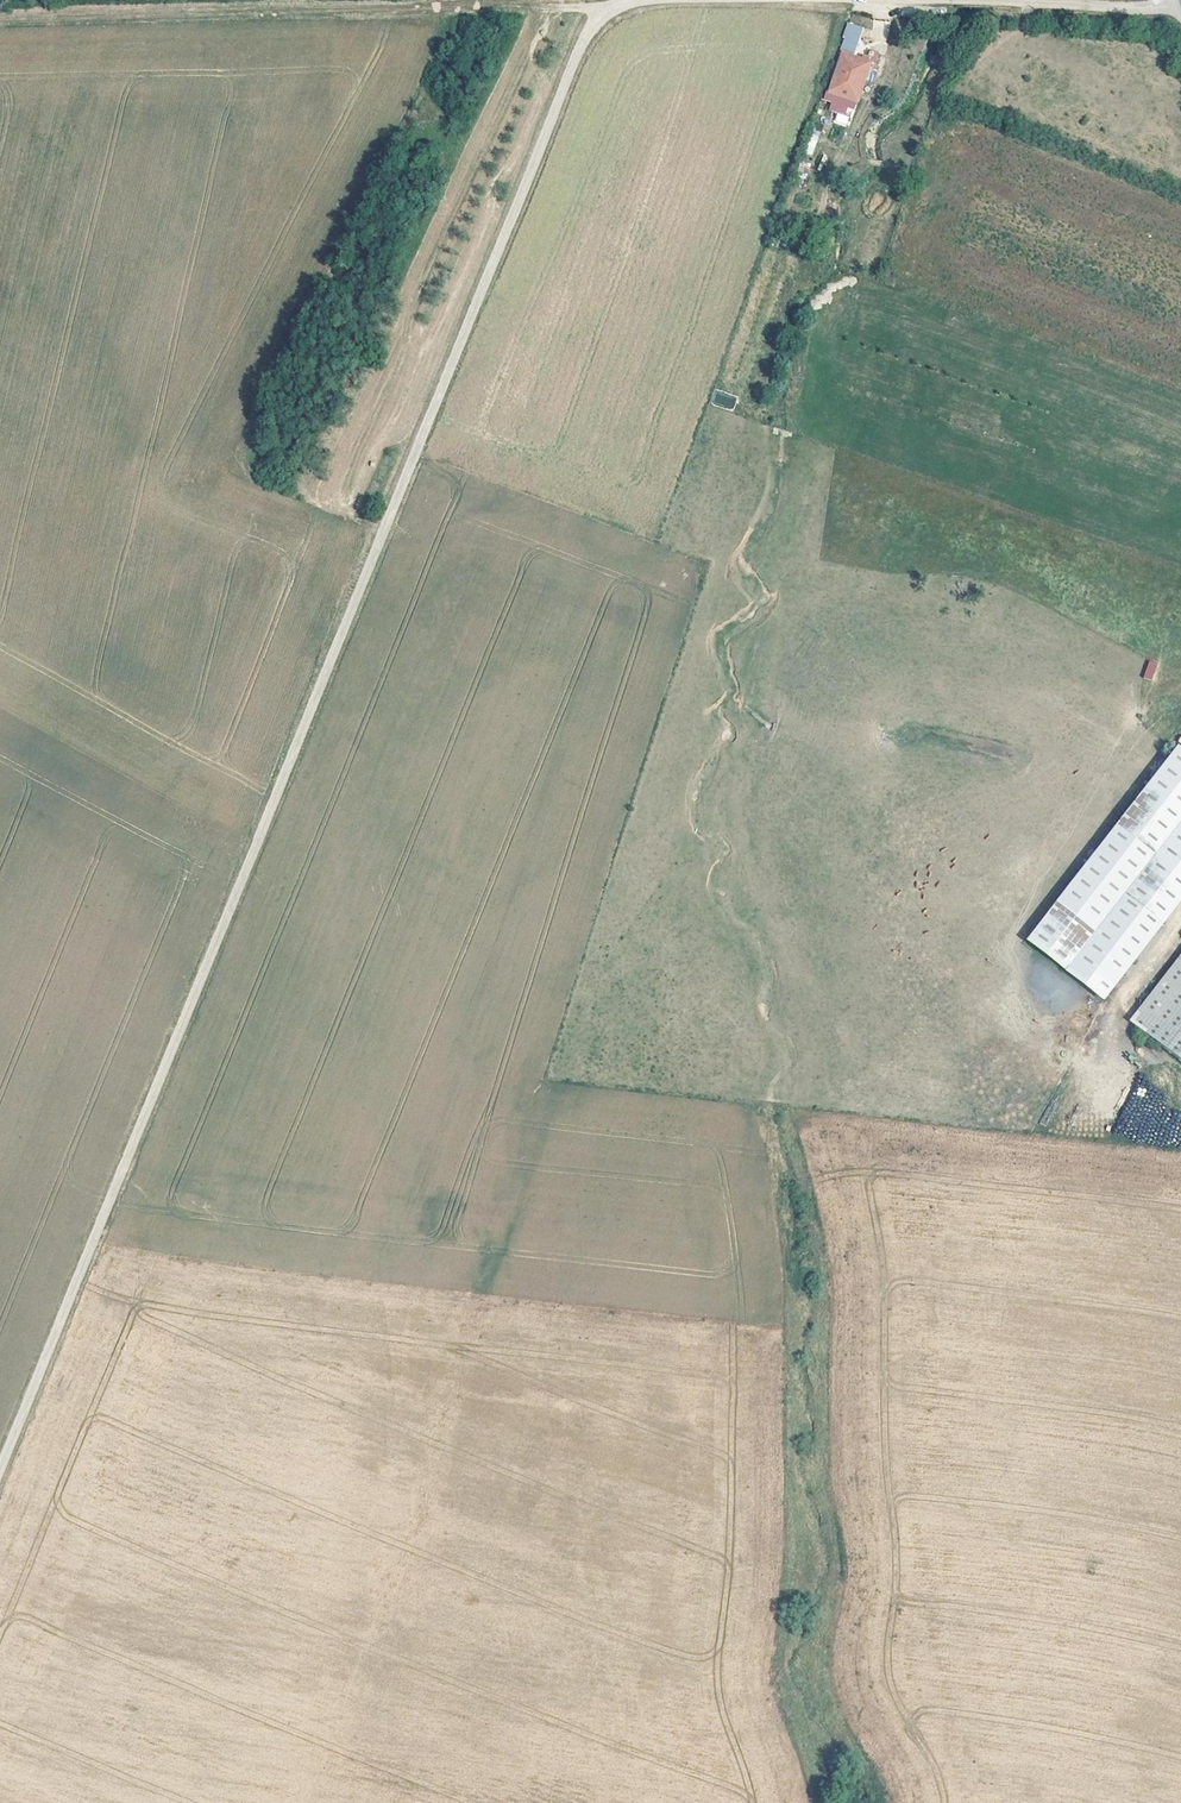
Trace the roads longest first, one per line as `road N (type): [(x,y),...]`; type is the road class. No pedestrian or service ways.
road 1 (track): [(0,1471),(589,27),(610,6)]
road 2 (track): [(610,6),(0,19)]
road 3 (track): [(974,0),(1180,7)]

